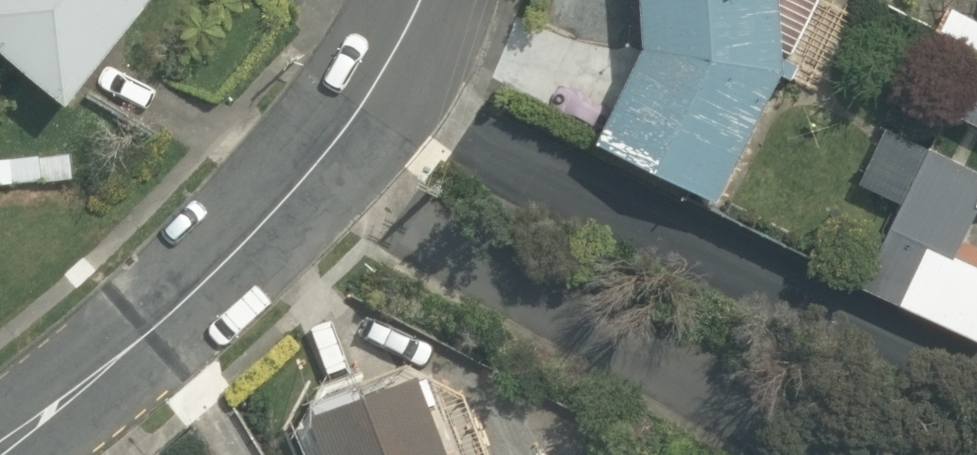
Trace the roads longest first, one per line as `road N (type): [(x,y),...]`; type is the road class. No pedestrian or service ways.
road 1 (residential): [(381,64),(641,208),(976,371)]
road 2 (residential): [(814,454),(306,186)]
road 3 (tertiary): [(306,186),(42,428),(0,454)]
road 4 (tertiary): [(381,64),(306,186)]

